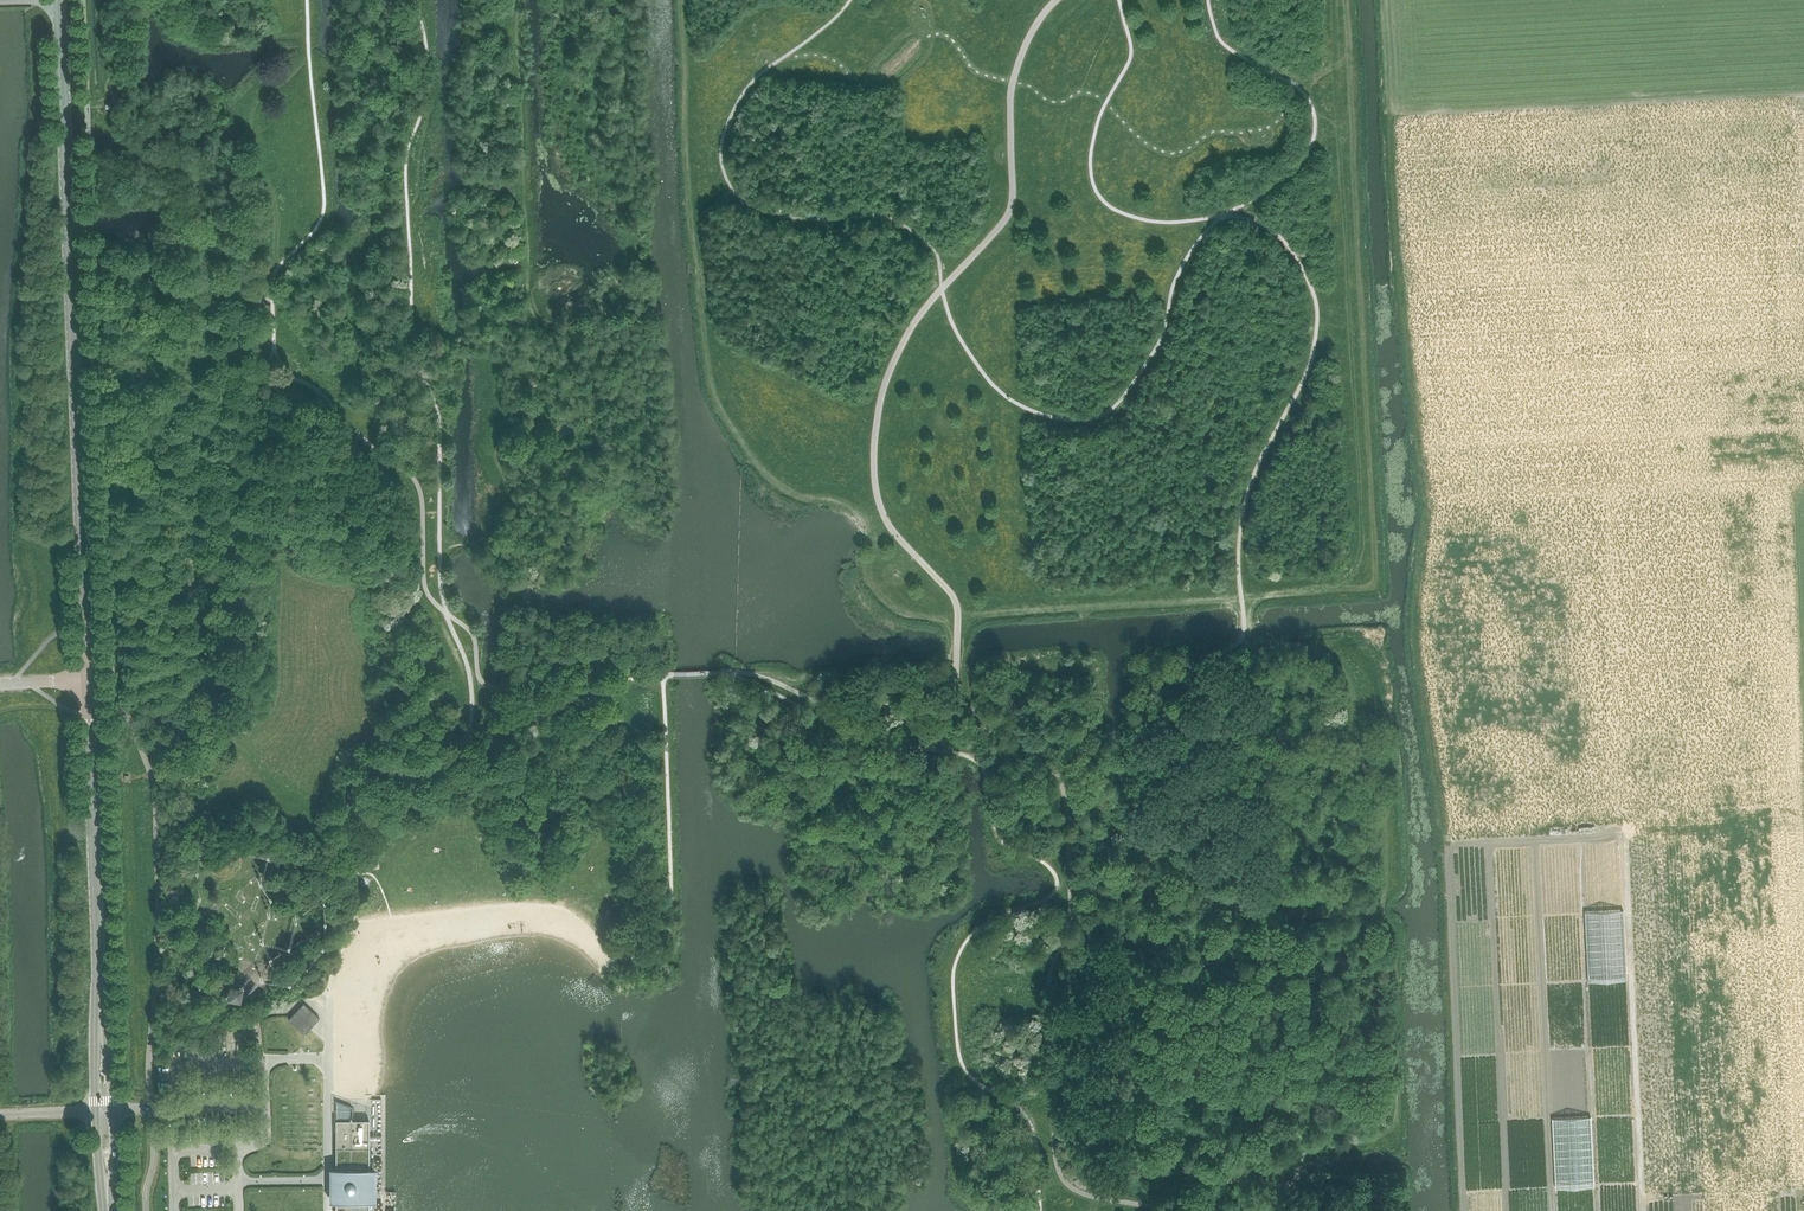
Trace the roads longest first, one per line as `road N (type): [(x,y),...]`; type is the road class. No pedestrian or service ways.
road 1 (unclassified): [(89,681),(61,0)]
road 2 (unclassified): [(109,1210),(89,681)]

